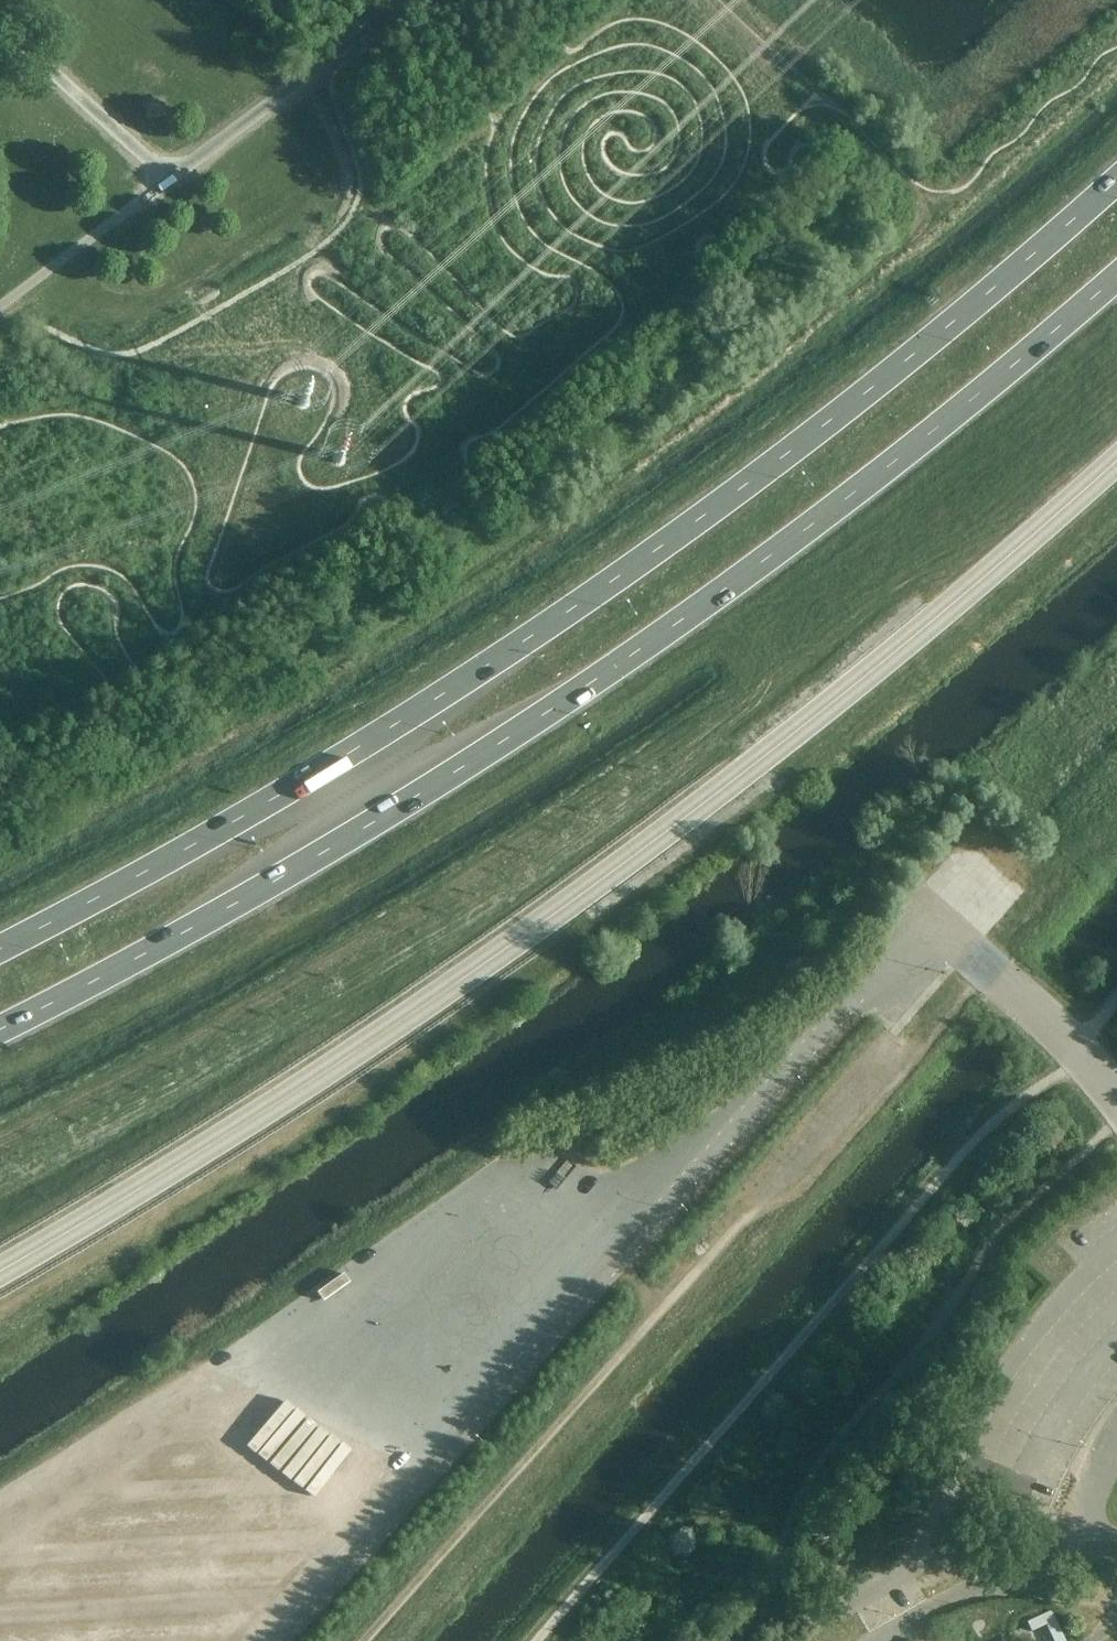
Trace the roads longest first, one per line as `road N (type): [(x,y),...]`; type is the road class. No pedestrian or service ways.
road 1 (trunk): [(1116,171),(782,459),(484,668),(245,818),(0,948)]
road 2 (trunk): [(0,1040),(111,984),(309,861),(837,517),(1116,282)]
road 3 (unclassified): [(1116,1102),(943,934),(868,993),(754,1111),(277,1640)]

